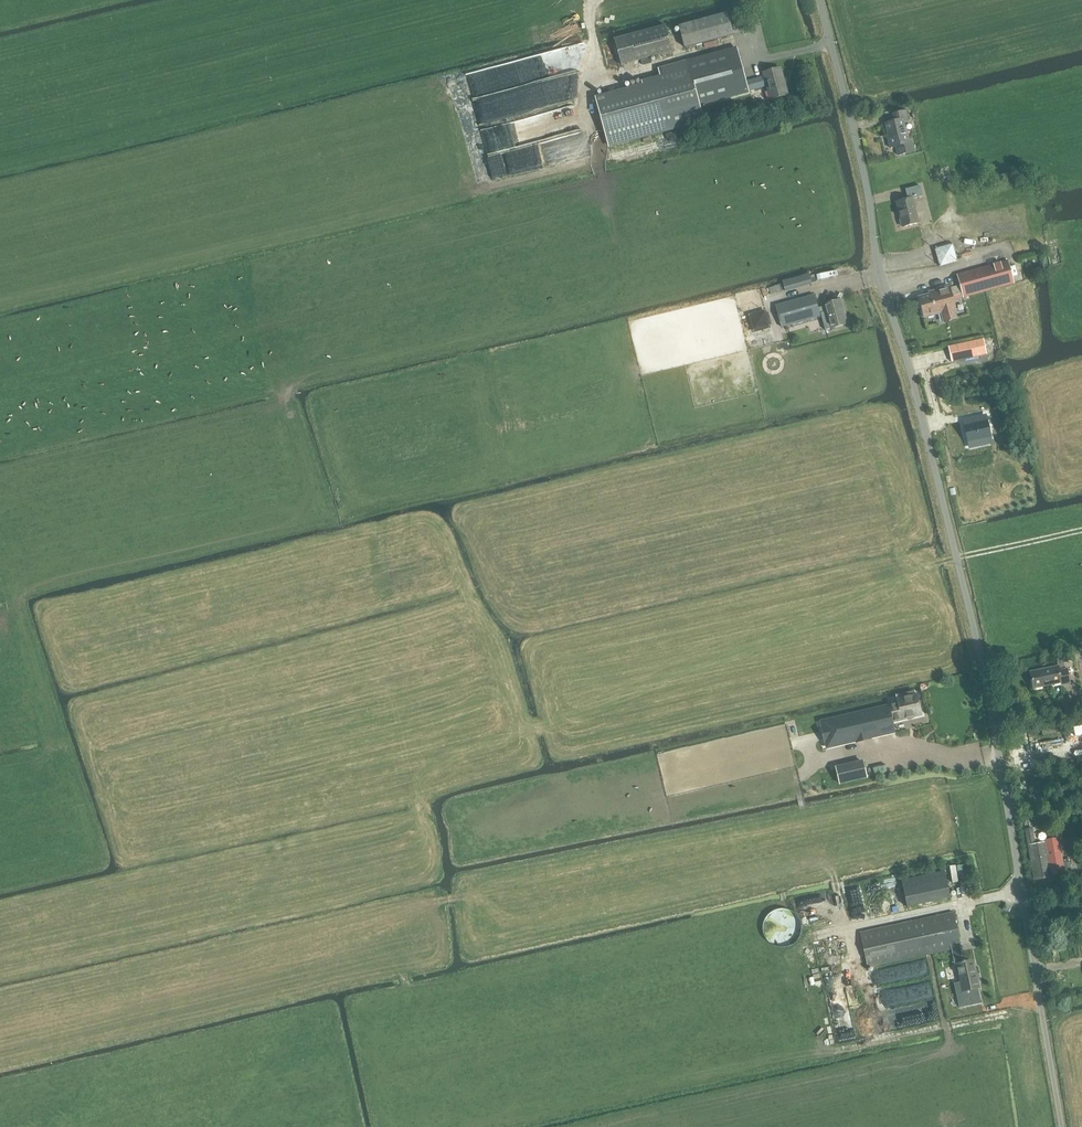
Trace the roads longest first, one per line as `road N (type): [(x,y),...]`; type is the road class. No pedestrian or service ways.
road 1 (track): [(282,852),(408,823),(417,816),(413,772),(424,759),(551,718),(585,696),(847,611),(920,570),(1081,531)]
road 2 (unclassified): [(820,0),(860,153),(880,278),(908,360),(955,560)]
road 3 (unclassified): [(1064,1126),(981,664),(955,560)]
road 4 (track): [(850,929),(808,936),(833,1052),(497,1126)]
road 5 (track): [(833,1052),(1011,1014),(1040,999)]

